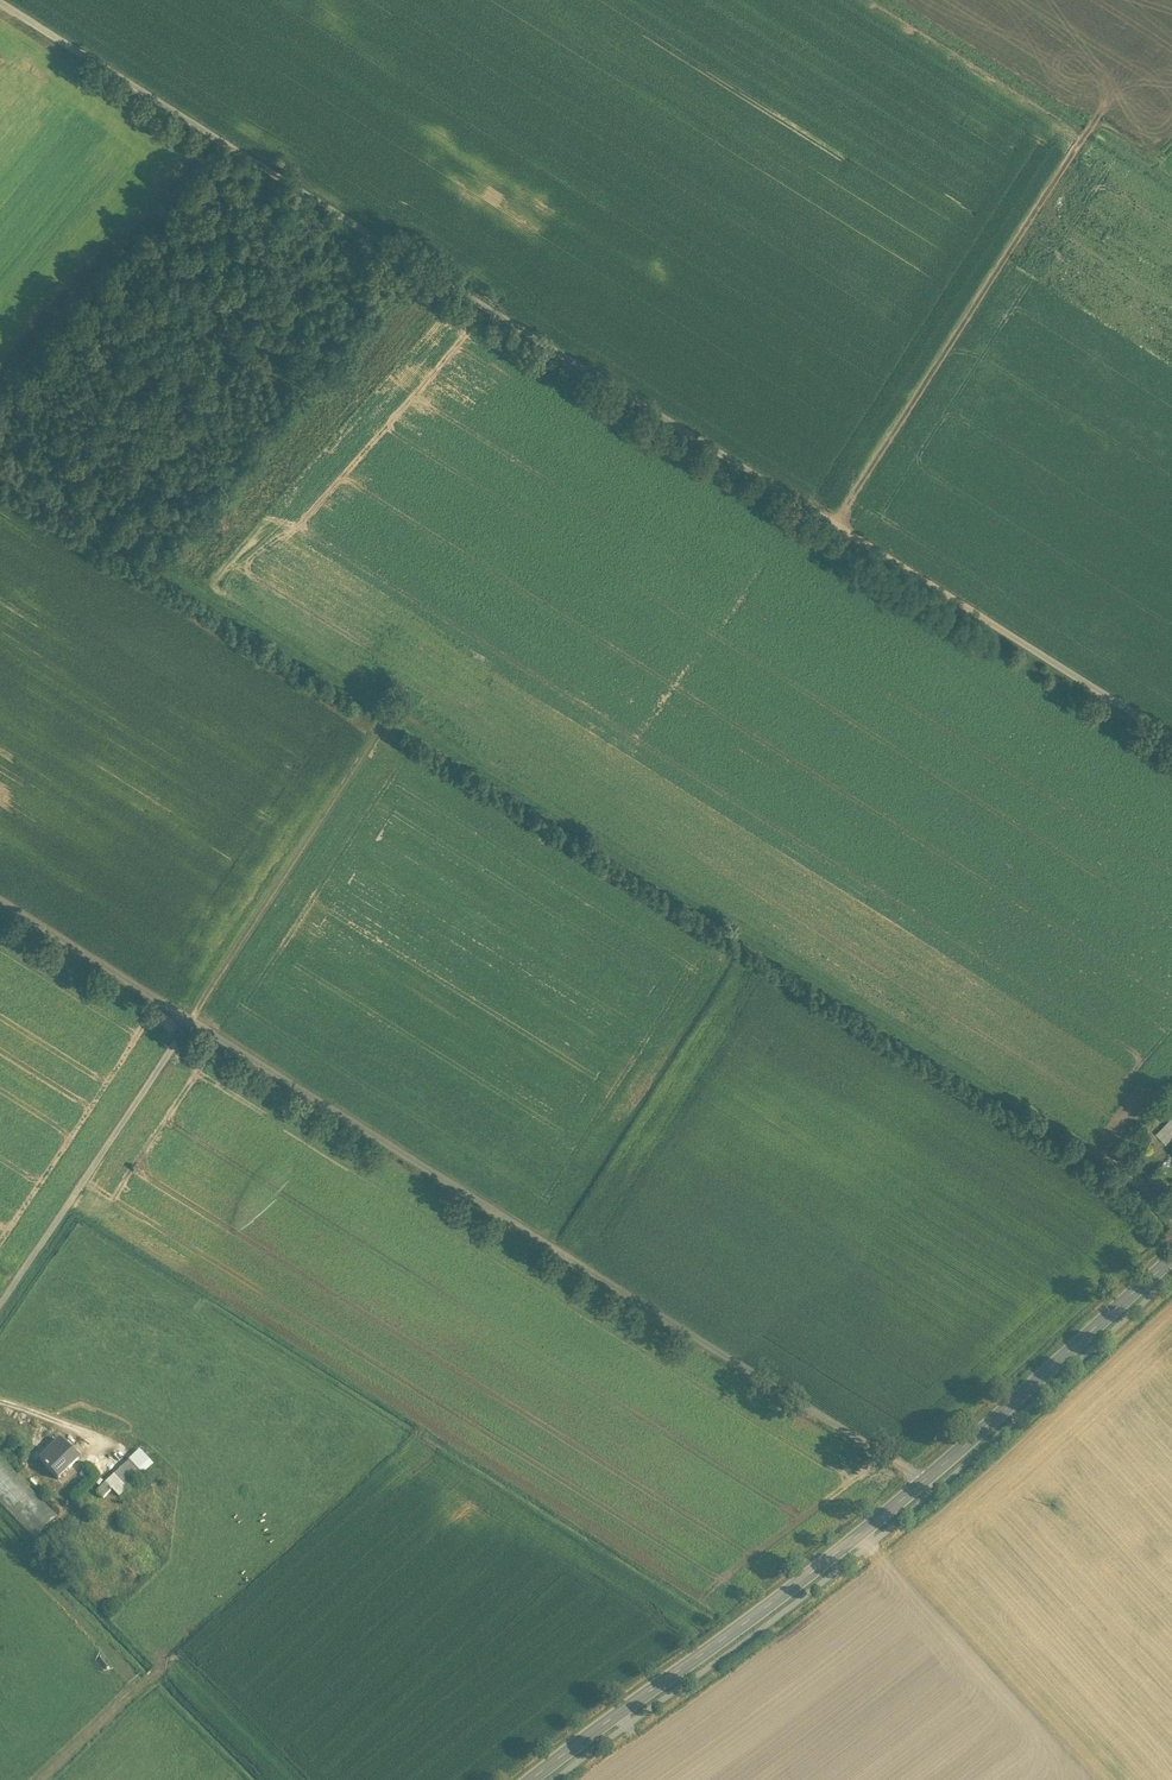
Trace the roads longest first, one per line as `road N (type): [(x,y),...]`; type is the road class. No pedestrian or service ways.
road 1 (track): [(0,462),(1115,1157),(1171,1222)]
road 2 (unclassified): [(2,0),(1171,733)]
road 3 (unclassified): [(189,1018),(930,1482)]
road 4 (track): [(1171,140),(1149,152),(1102,126),(1094,133),(842,527)]
road 5 (tertiary): [(930,1482),(540,1779)]
road 6 (track): [(391,711),(189,1018)]
road 7 (unclassified): [(0,1309),(189,1018)]
road 8 (tertiary): [(1171,1262),(930,1482)]
road 9 (unclassified): [(0,898),(189,1018)]

